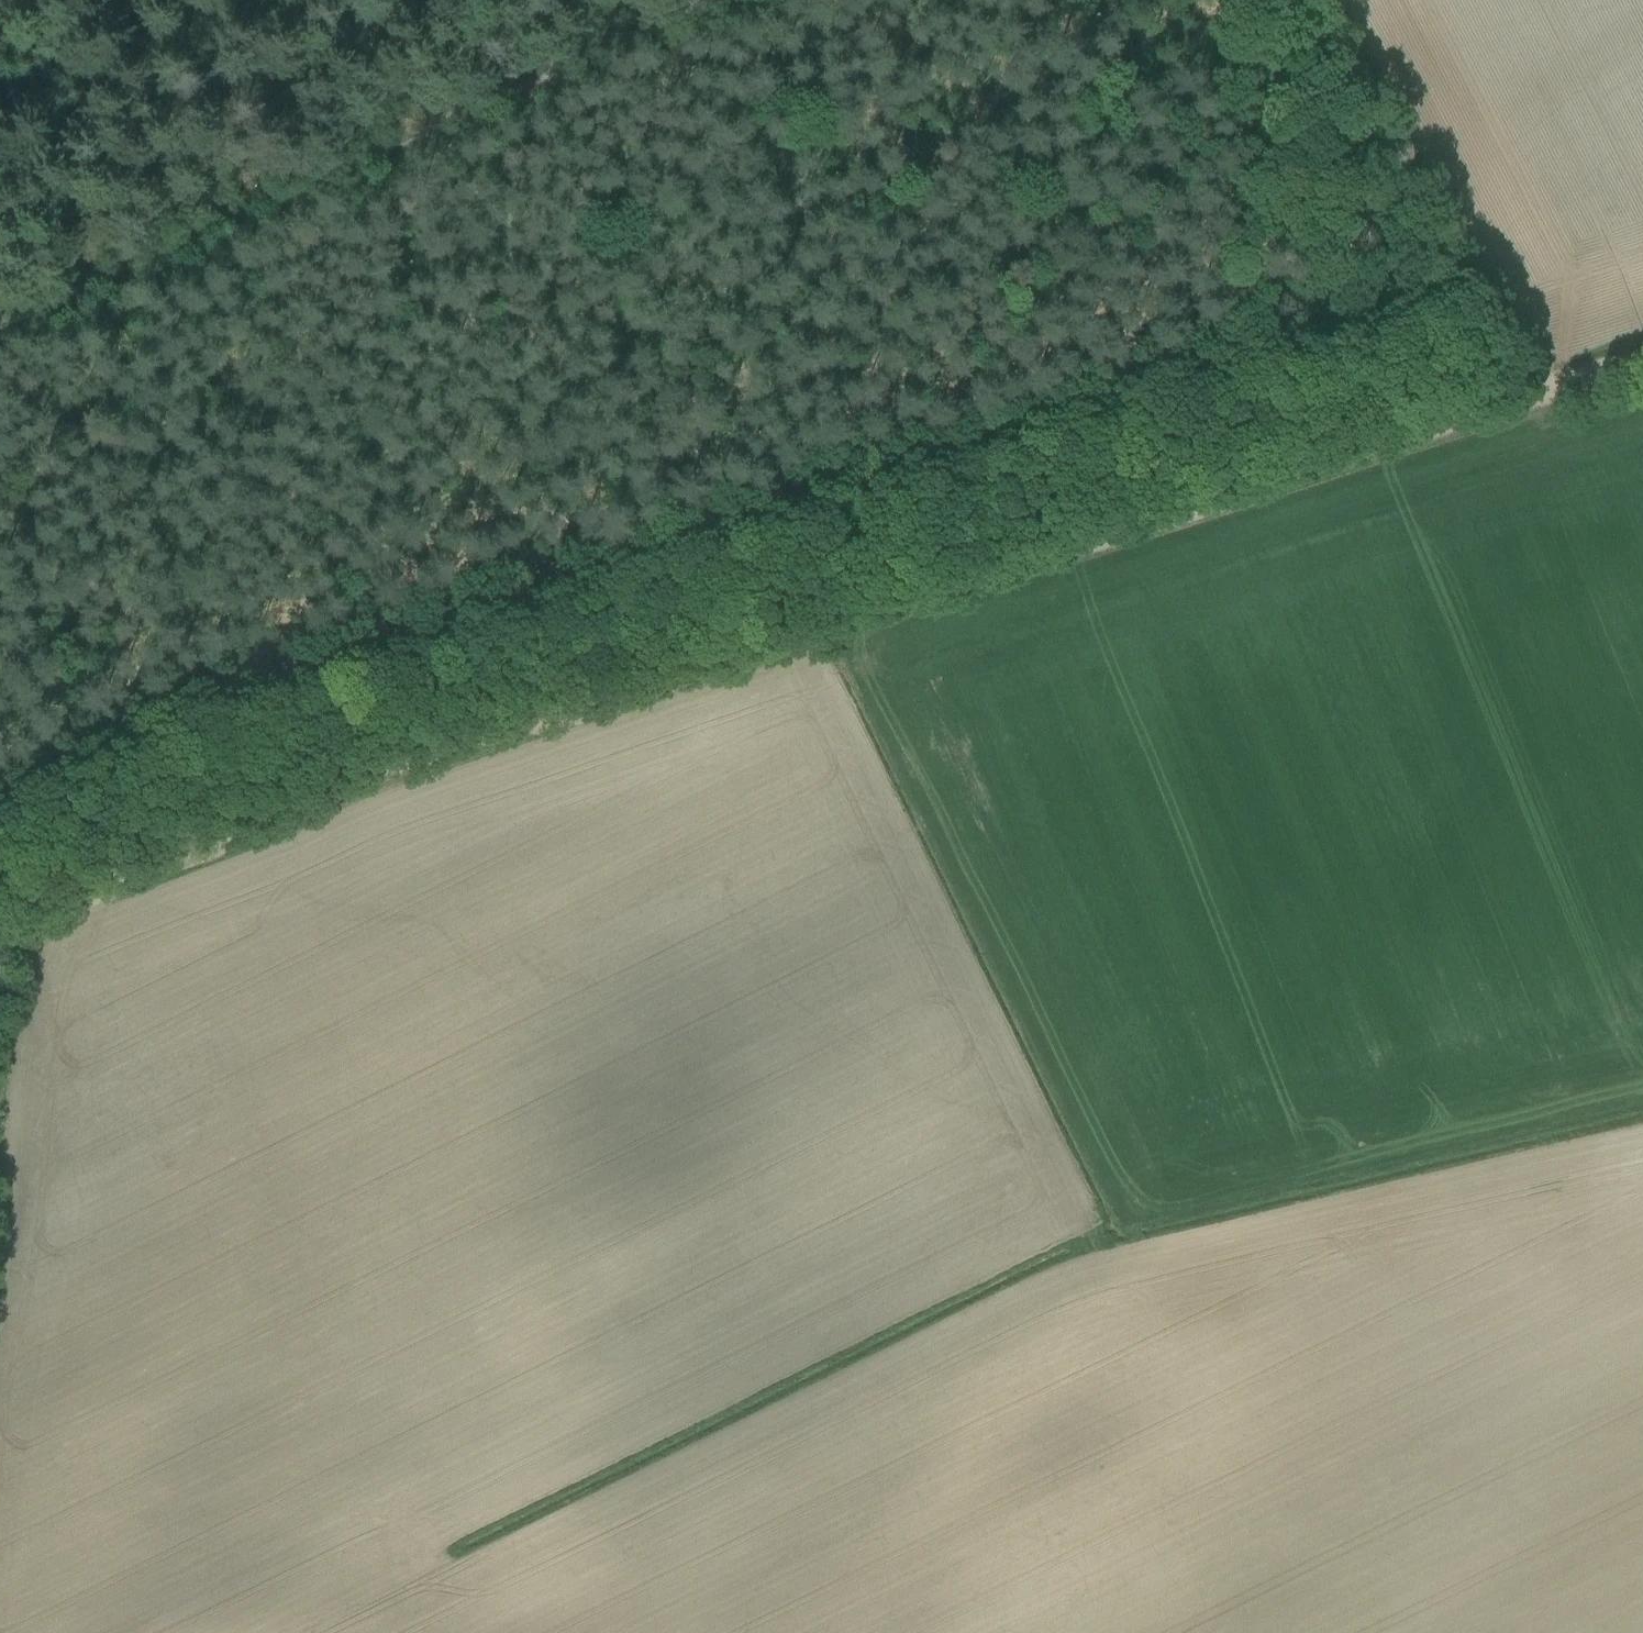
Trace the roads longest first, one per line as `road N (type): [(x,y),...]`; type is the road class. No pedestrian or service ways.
road 1 (track): [(0,911),(1527,391)]
road 2 (track): [(0,301),(621,0)]
road 3 (track): [(1527,391),(1316,0)]
road 4 (track): [(1527,391),(1642,353)]

